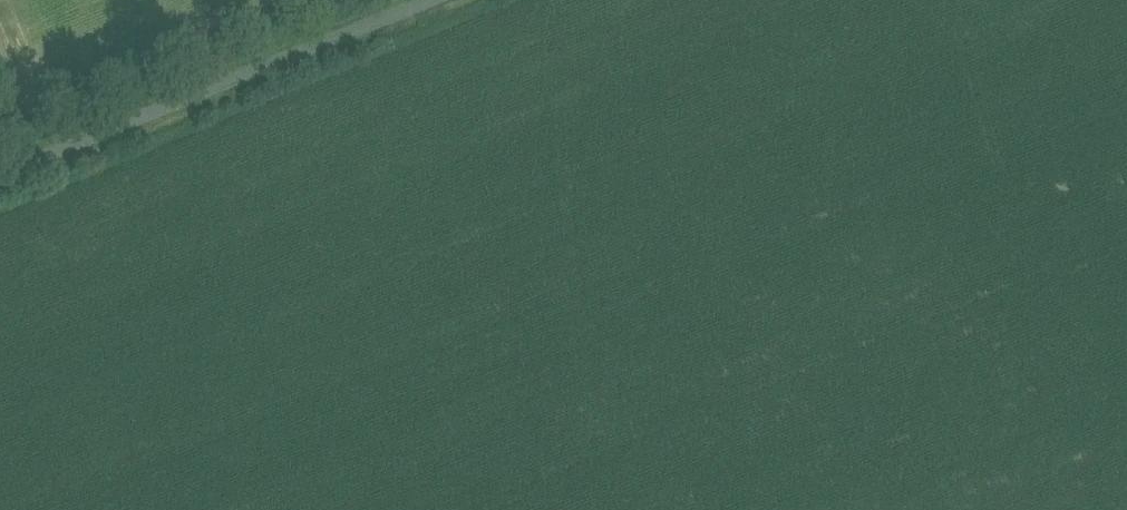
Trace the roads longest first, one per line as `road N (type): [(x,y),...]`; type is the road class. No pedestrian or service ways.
road 1 (unclassified): [(424,0),(0,173)]

